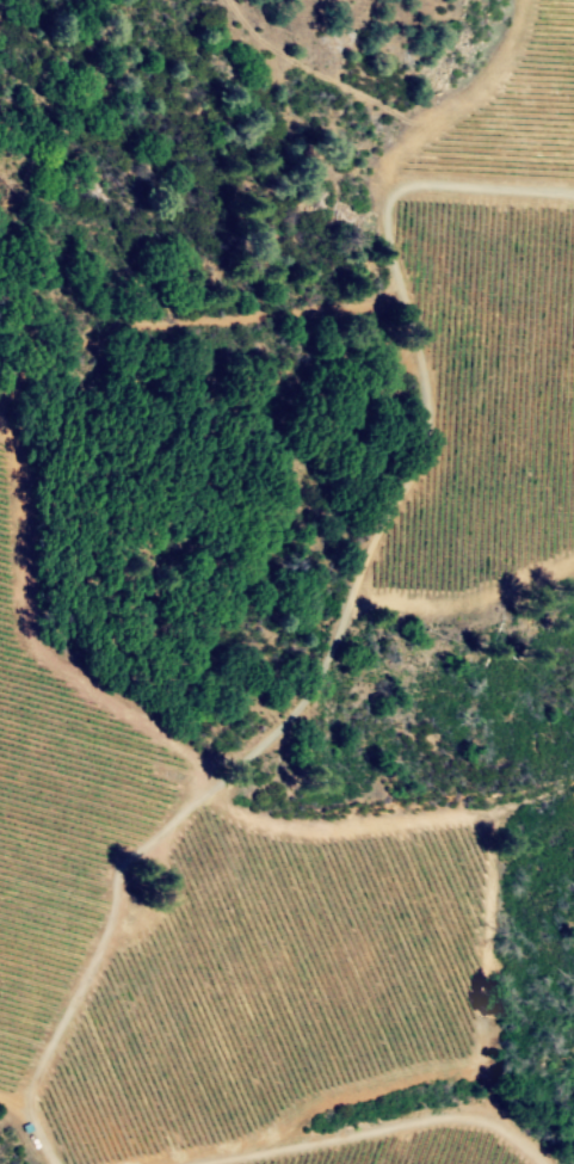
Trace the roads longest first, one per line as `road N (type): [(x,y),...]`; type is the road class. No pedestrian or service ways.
road 1 (track): [(573,147),(453,111),(413,109)]

